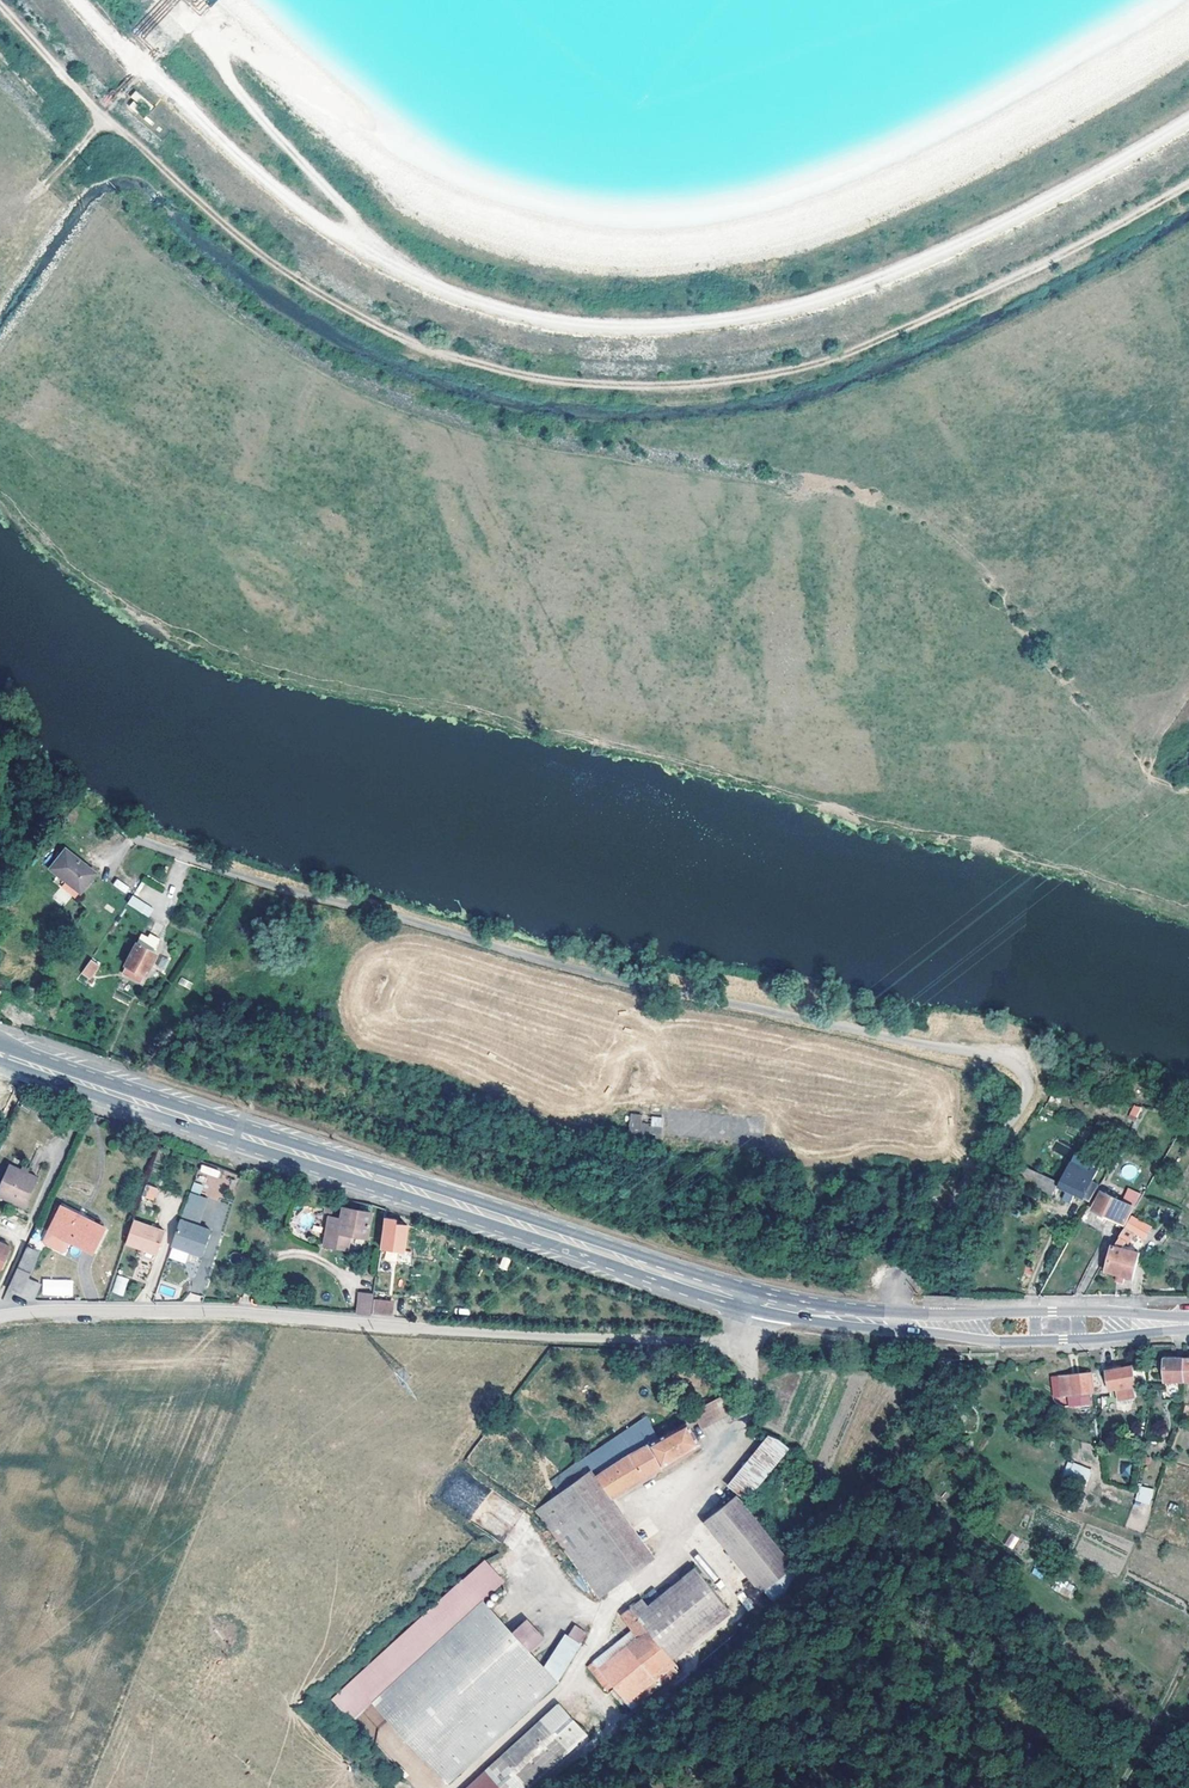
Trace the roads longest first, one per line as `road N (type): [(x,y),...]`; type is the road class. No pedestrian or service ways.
road 1 (track): [(1188,184),(1044,263),(840,356),(715,381),(547,378),(413,342),(276,265),(107,120),(0,5)]
road 2 (track): [(77,0),(292,203),(345,240),(482,304),(616,327),(716,322),(808,304),(994,227),(1188,118)]
road 3 (unclassified): [(138,841),(222,875),(658,992),(1000,1058),(1030,1084),(1021,1114),(903,1279),(893,1321)]
road 4 (secondary): [(753,1303),(0,1054)]
road 5 (unclassified): [(746,1341),(216,1312),(0,1317)]
road 6 (track): [(468,1787),(576,1690),(613,1608),(677,1555),(739,1438),(752,1391)]
road 7 (secondary): [(893,1321),(1000,1341),(1101,1338),(1114,1326)]
road 8 (secondary): [(1114,1326),(1098,1311),(893,1321)]
road 9 (secondary): [(893,1321),(753,1303)]

